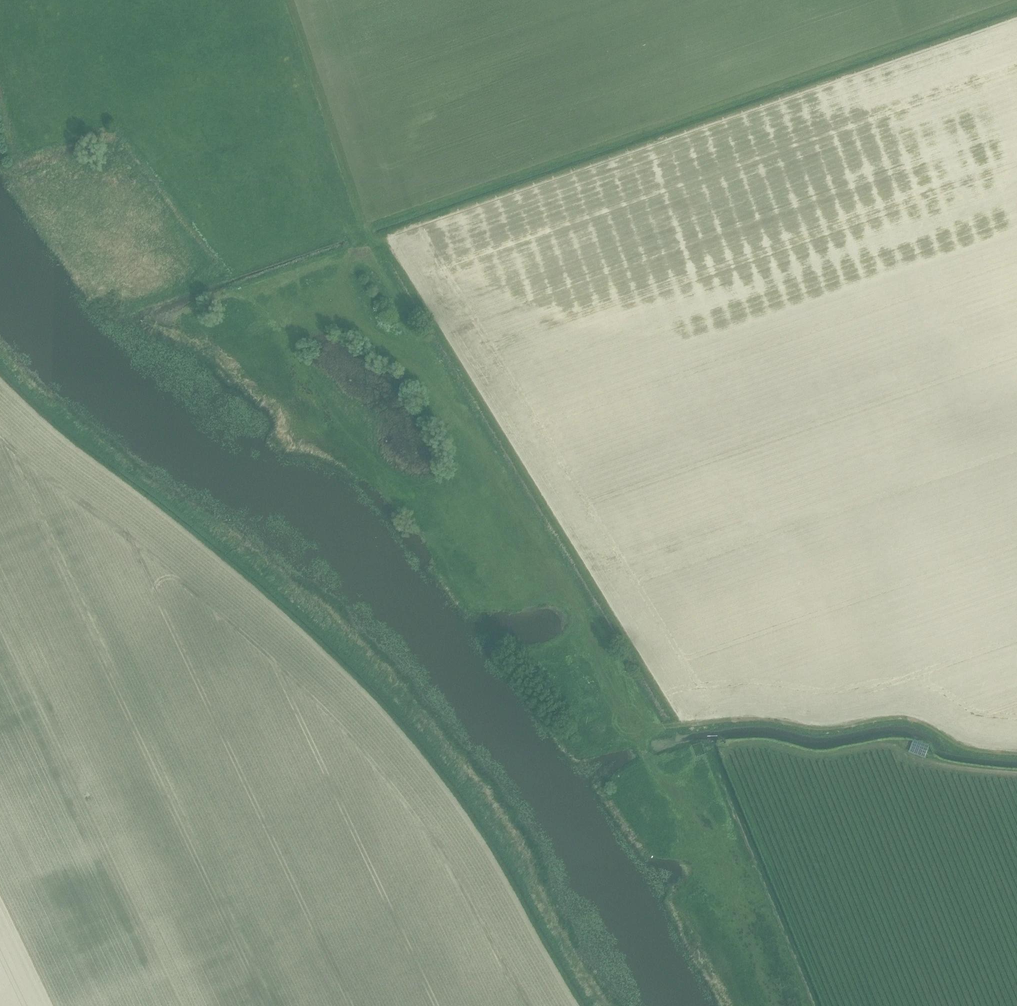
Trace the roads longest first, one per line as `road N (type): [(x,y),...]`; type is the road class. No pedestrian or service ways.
road 1 (track): [(682,728),(748,720),(826,730),(899,719),(961,748),(1016,756)]

